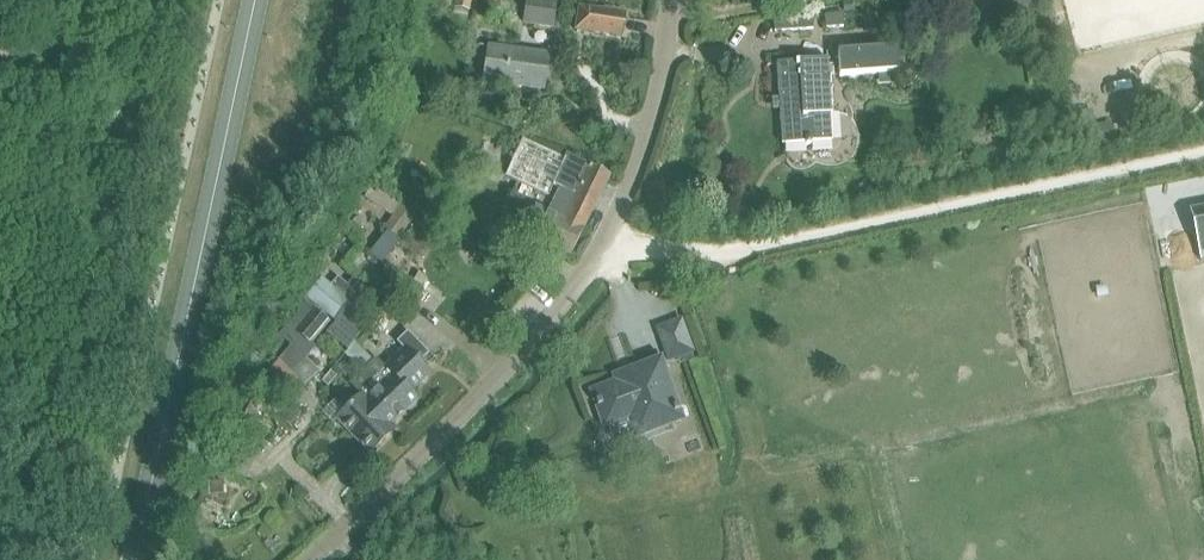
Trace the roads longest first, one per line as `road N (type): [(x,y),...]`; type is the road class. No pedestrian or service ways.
road 1 (unclassified): [(313,559),(480,399),(597,261),(618,228),(654,114),(671,0)]
road 2 (secondary): [(137,559),(255,0)]

